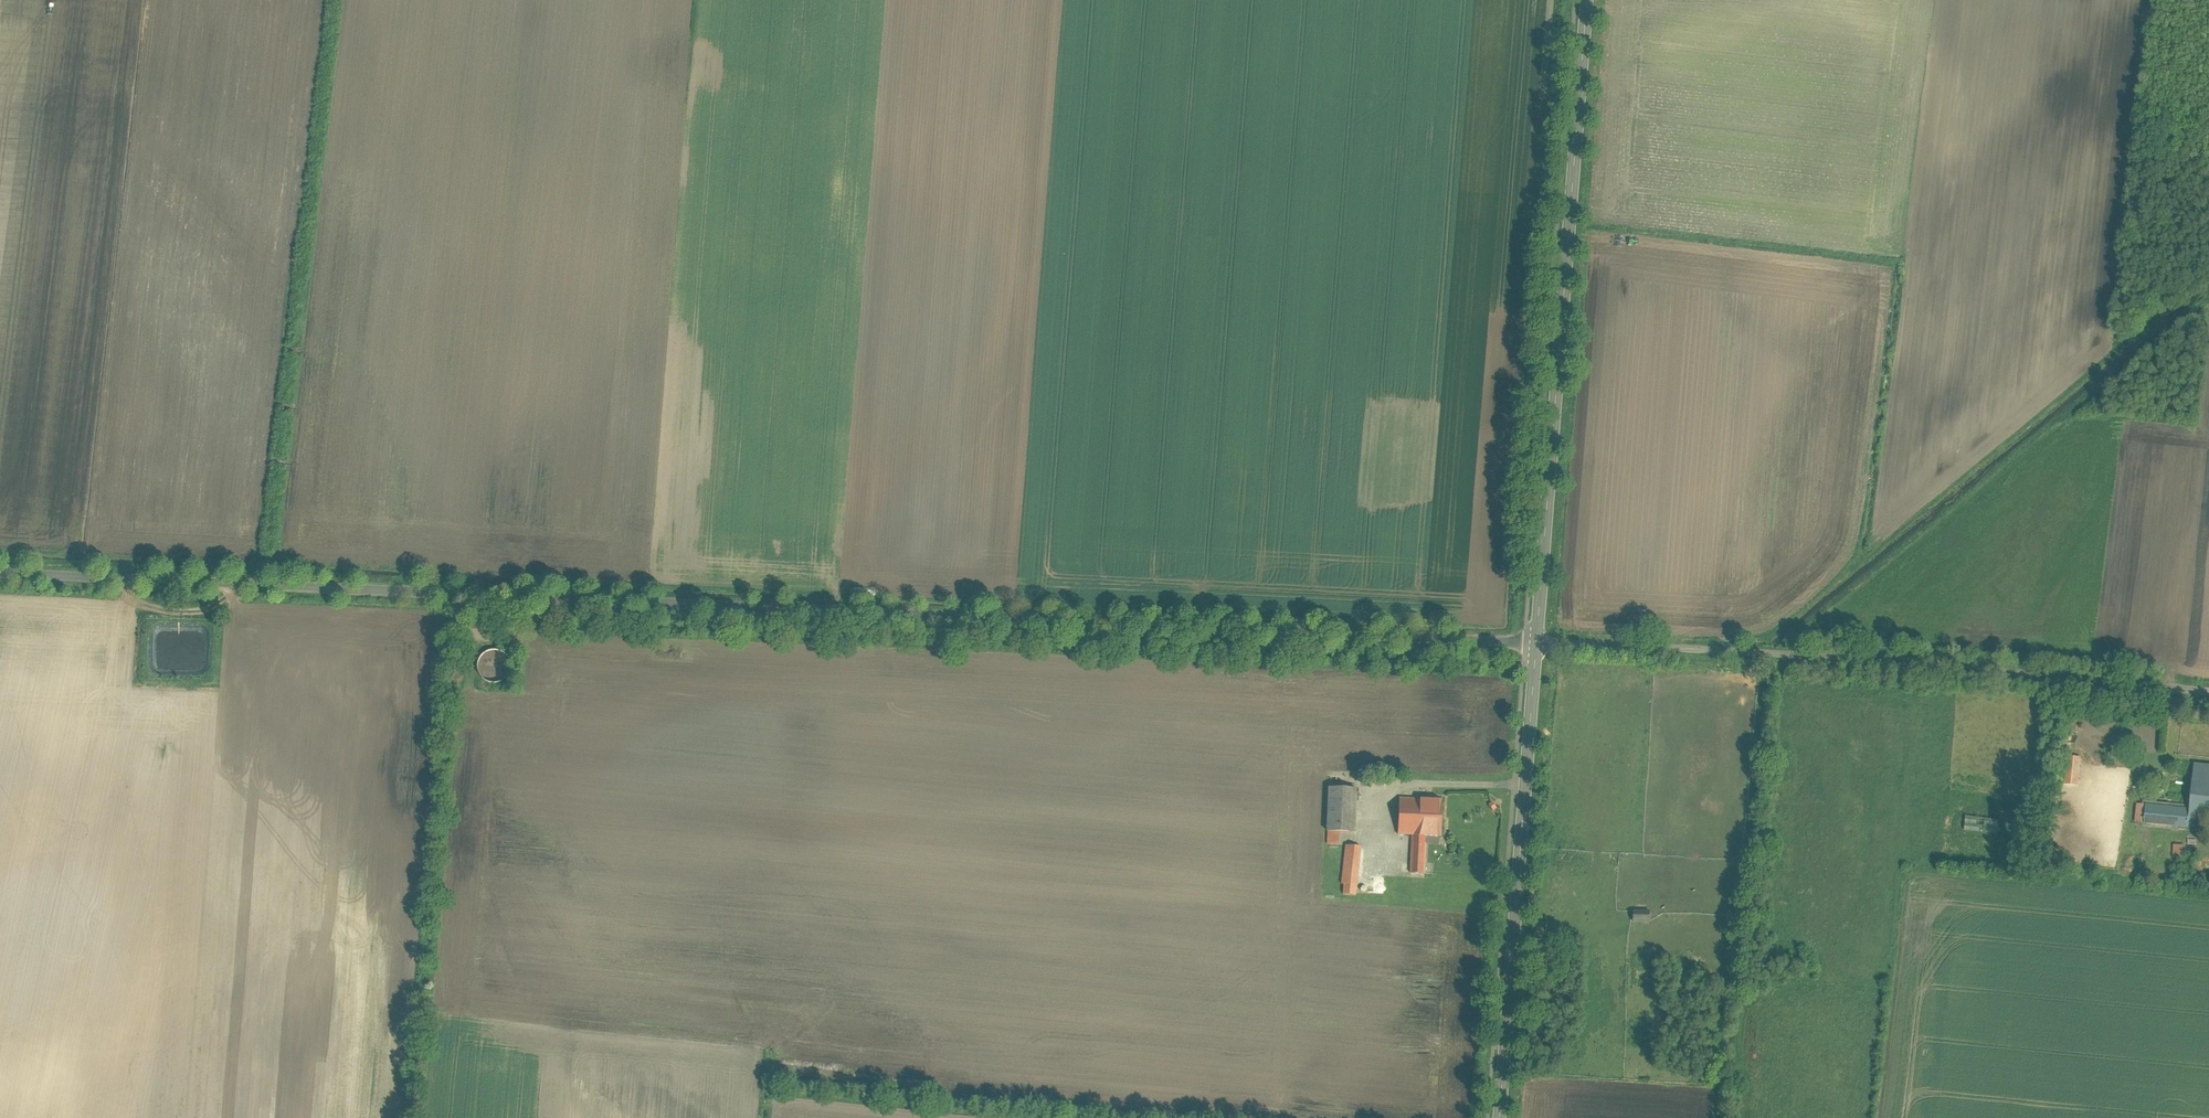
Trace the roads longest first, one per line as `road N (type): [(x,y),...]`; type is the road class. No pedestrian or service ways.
road 1 (unclassified): [(0,574),(1536,643)]
road 2 (unclassified): [(1536,643),(1852,657),(2208,693)]
road 3 (tertiary): [(1591,0),(1536,643)]
road 4 (tertiary): [(1536,643),(1500,1117)]

